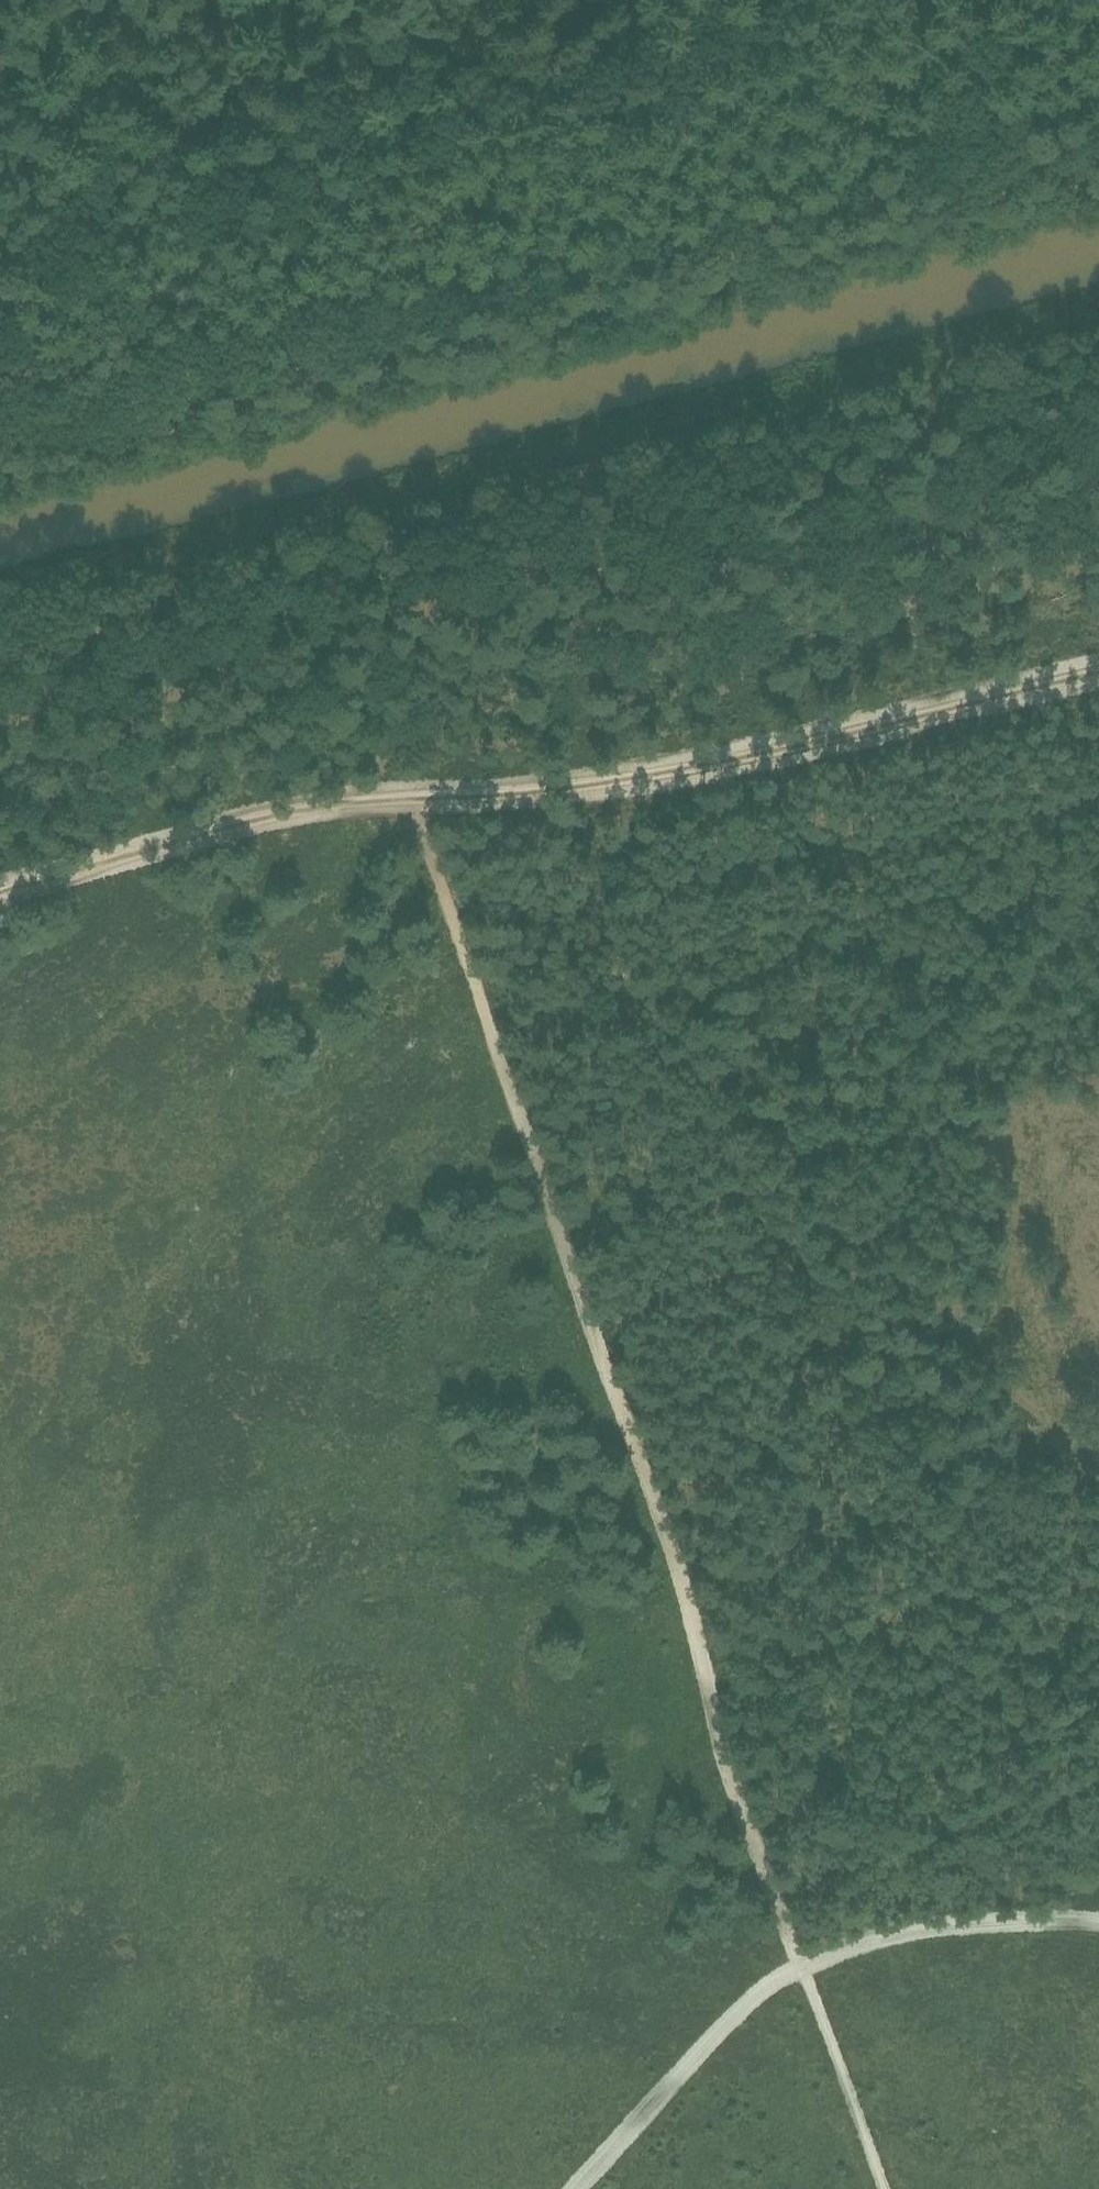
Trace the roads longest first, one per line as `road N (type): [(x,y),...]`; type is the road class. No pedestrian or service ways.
road 1 (unclassified): [(1098,352),(0,640)]

